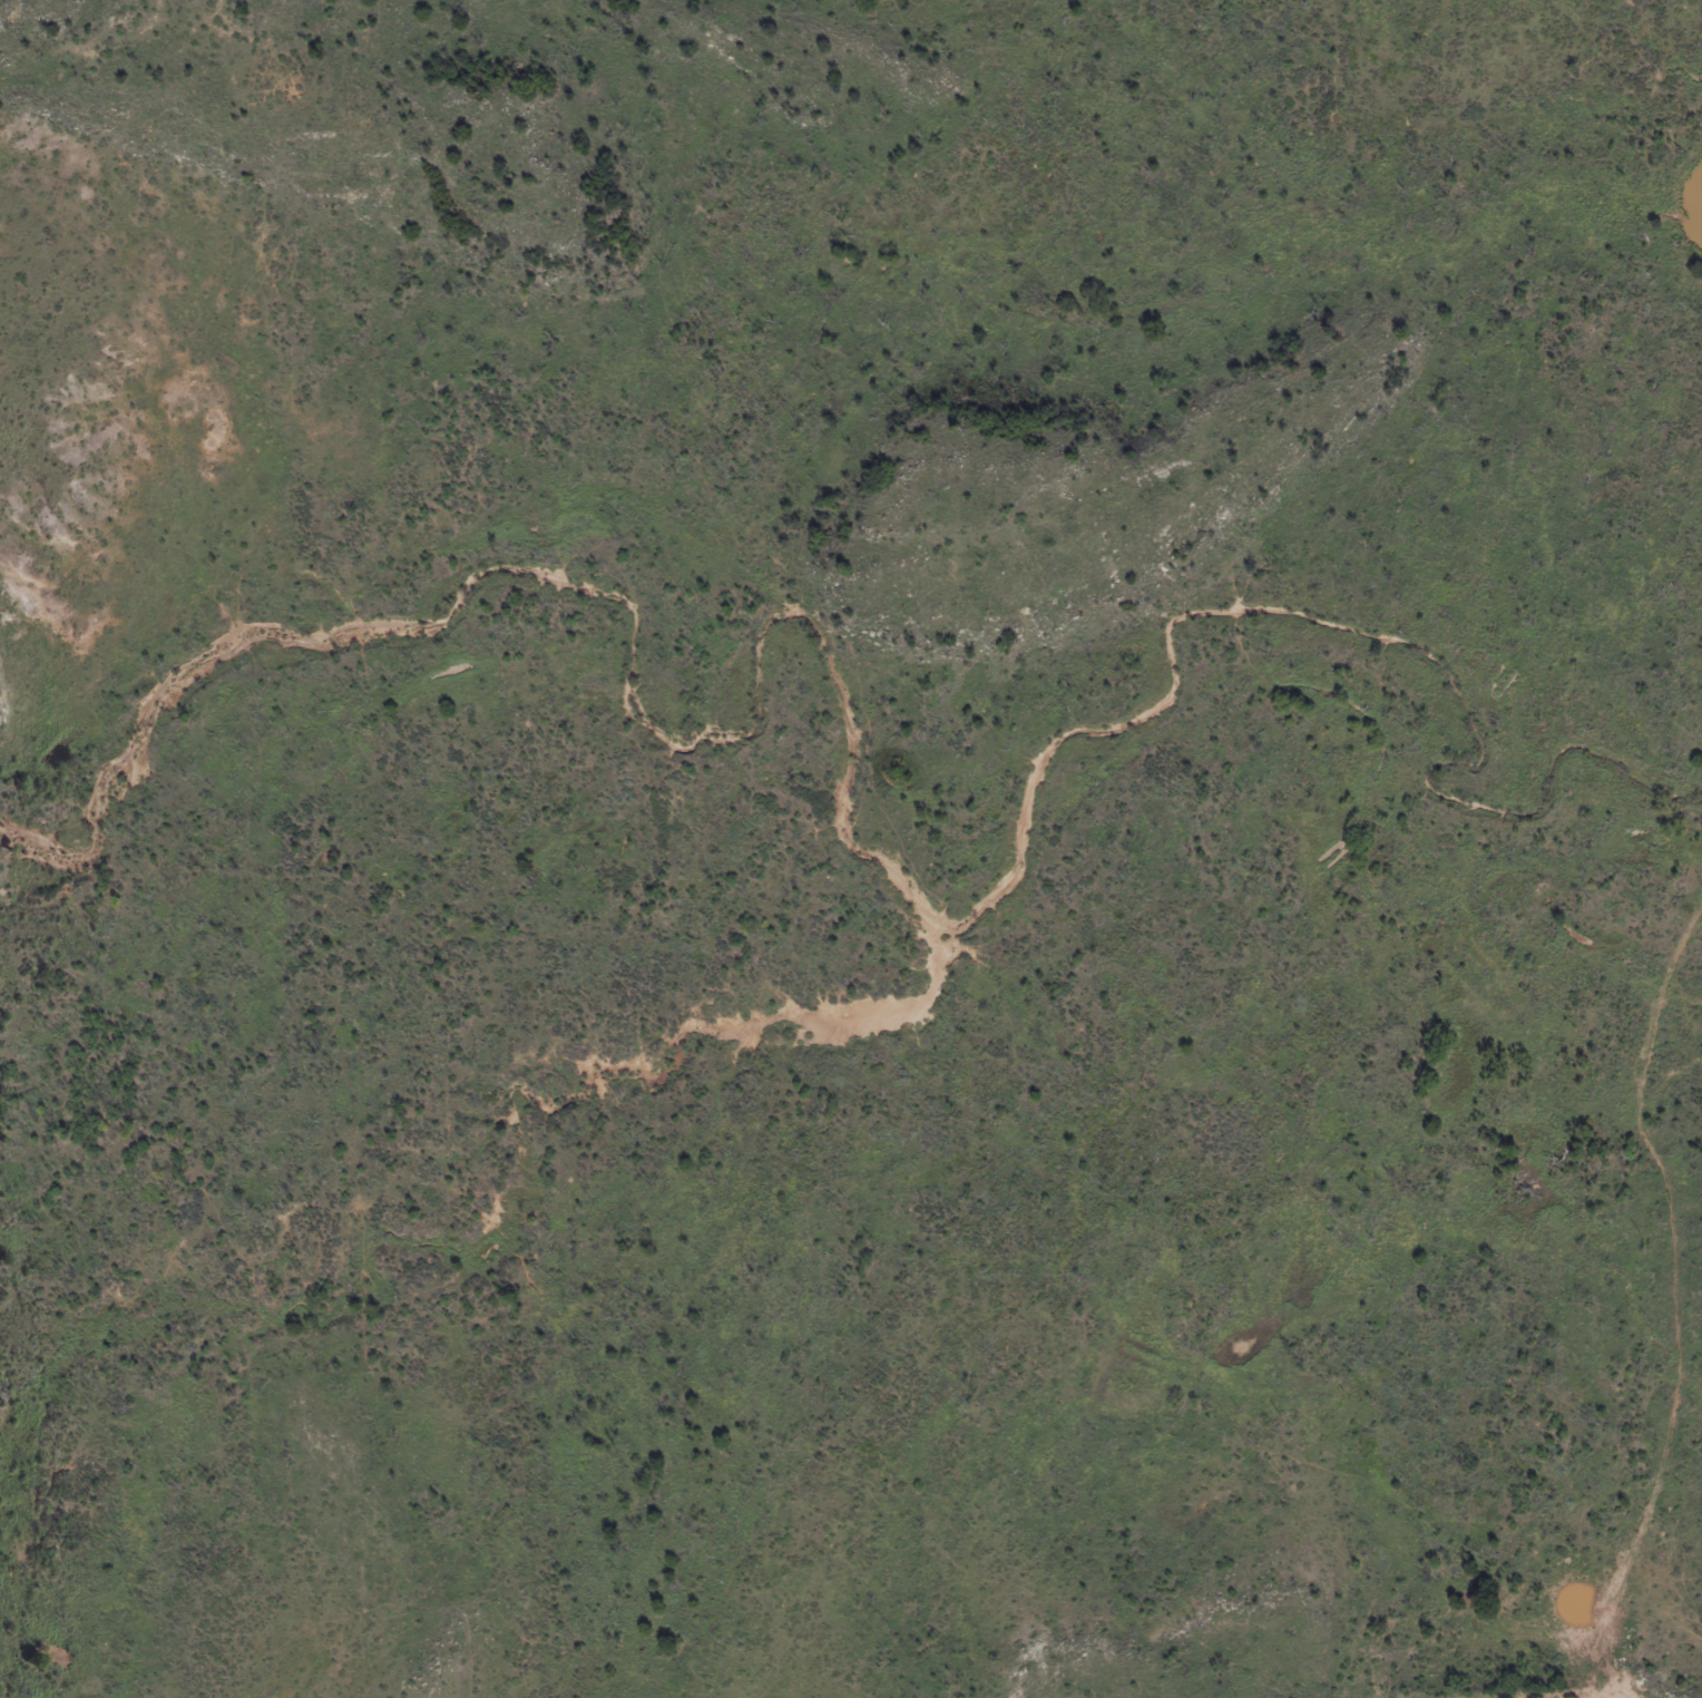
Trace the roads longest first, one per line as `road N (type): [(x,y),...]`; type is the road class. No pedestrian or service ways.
road 1 (residential): [(1157,1470),(1454,1490),(1547,1461),(1600,1408),(1701,1184)]
road 2 (residential): [(77,680),(37,565),(0,500)]

